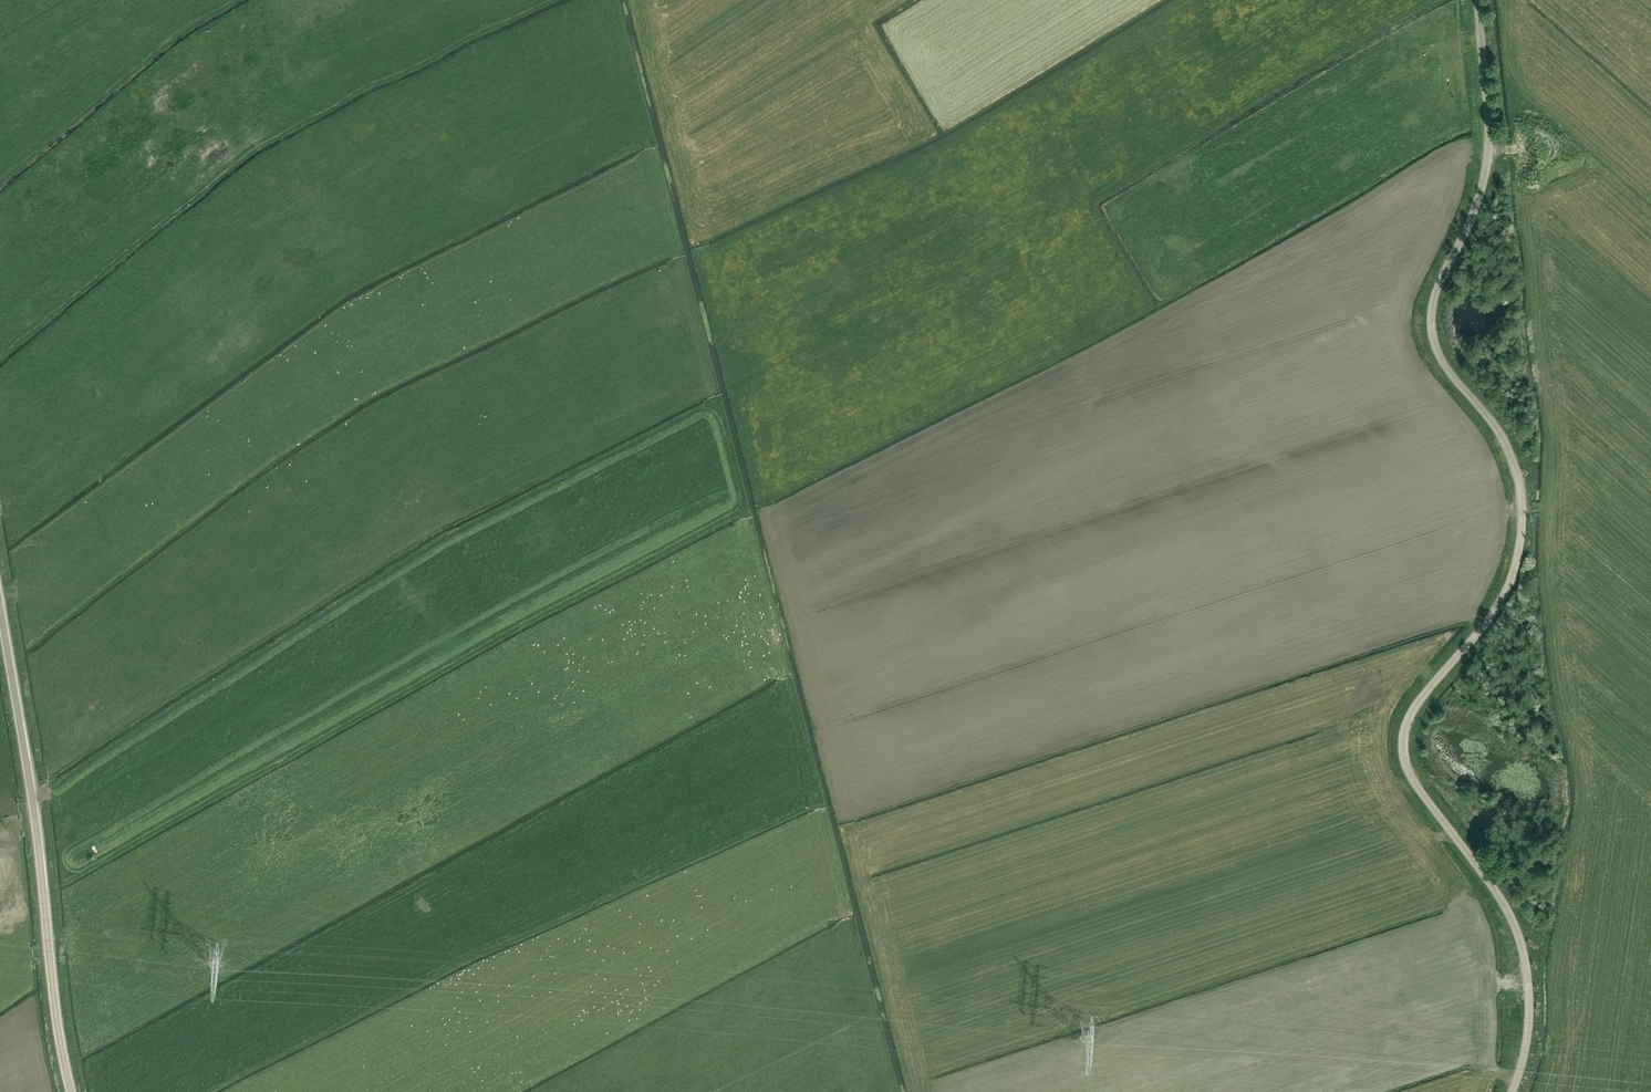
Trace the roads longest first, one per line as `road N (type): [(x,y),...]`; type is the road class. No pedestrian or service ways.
road 1 (unclassified): [(1511,1091),(1528,1025),(1522,948),(1498,896),(1415,784),(1402,743),(1417,703),(1495,611),(1520,543),(1522,499),(1508,449),(1442,361),(1431,327),(1437,288),(1485,173),(1478,0)]
road 2 (tertiary): [(69,1091),(36,806),(0,601)]

